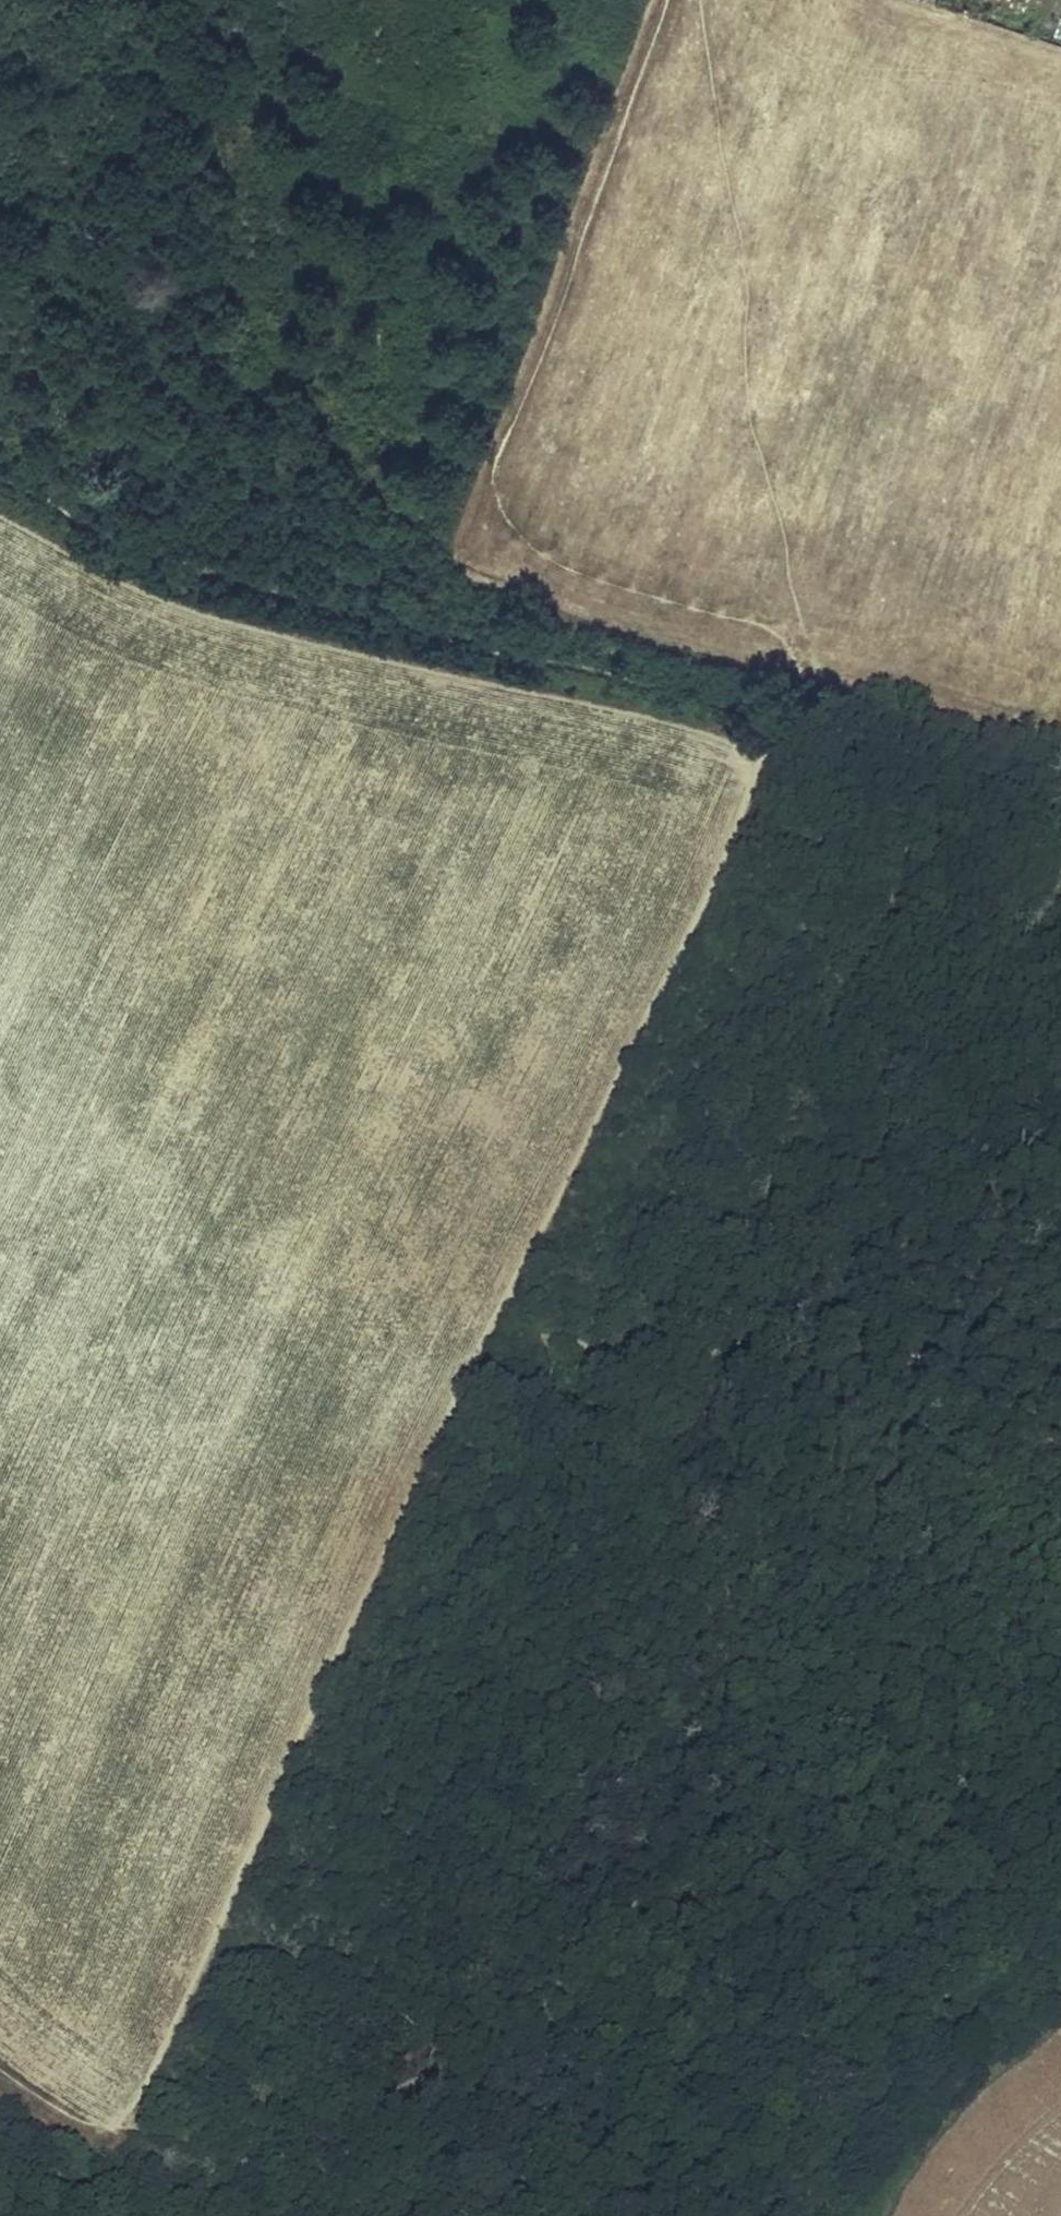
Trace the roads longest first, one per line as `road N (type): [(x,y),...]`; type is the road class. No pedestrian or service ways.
road 1 (track): [(785,726),(156,2131)]
road 2 (track): [(785,726),(799,690),(785,663),(540,589),(467,546),(465,510)]
road 3 (track): [(1060,1912),(971,1983),(915,2043),(860,2112),(804,2215)]

